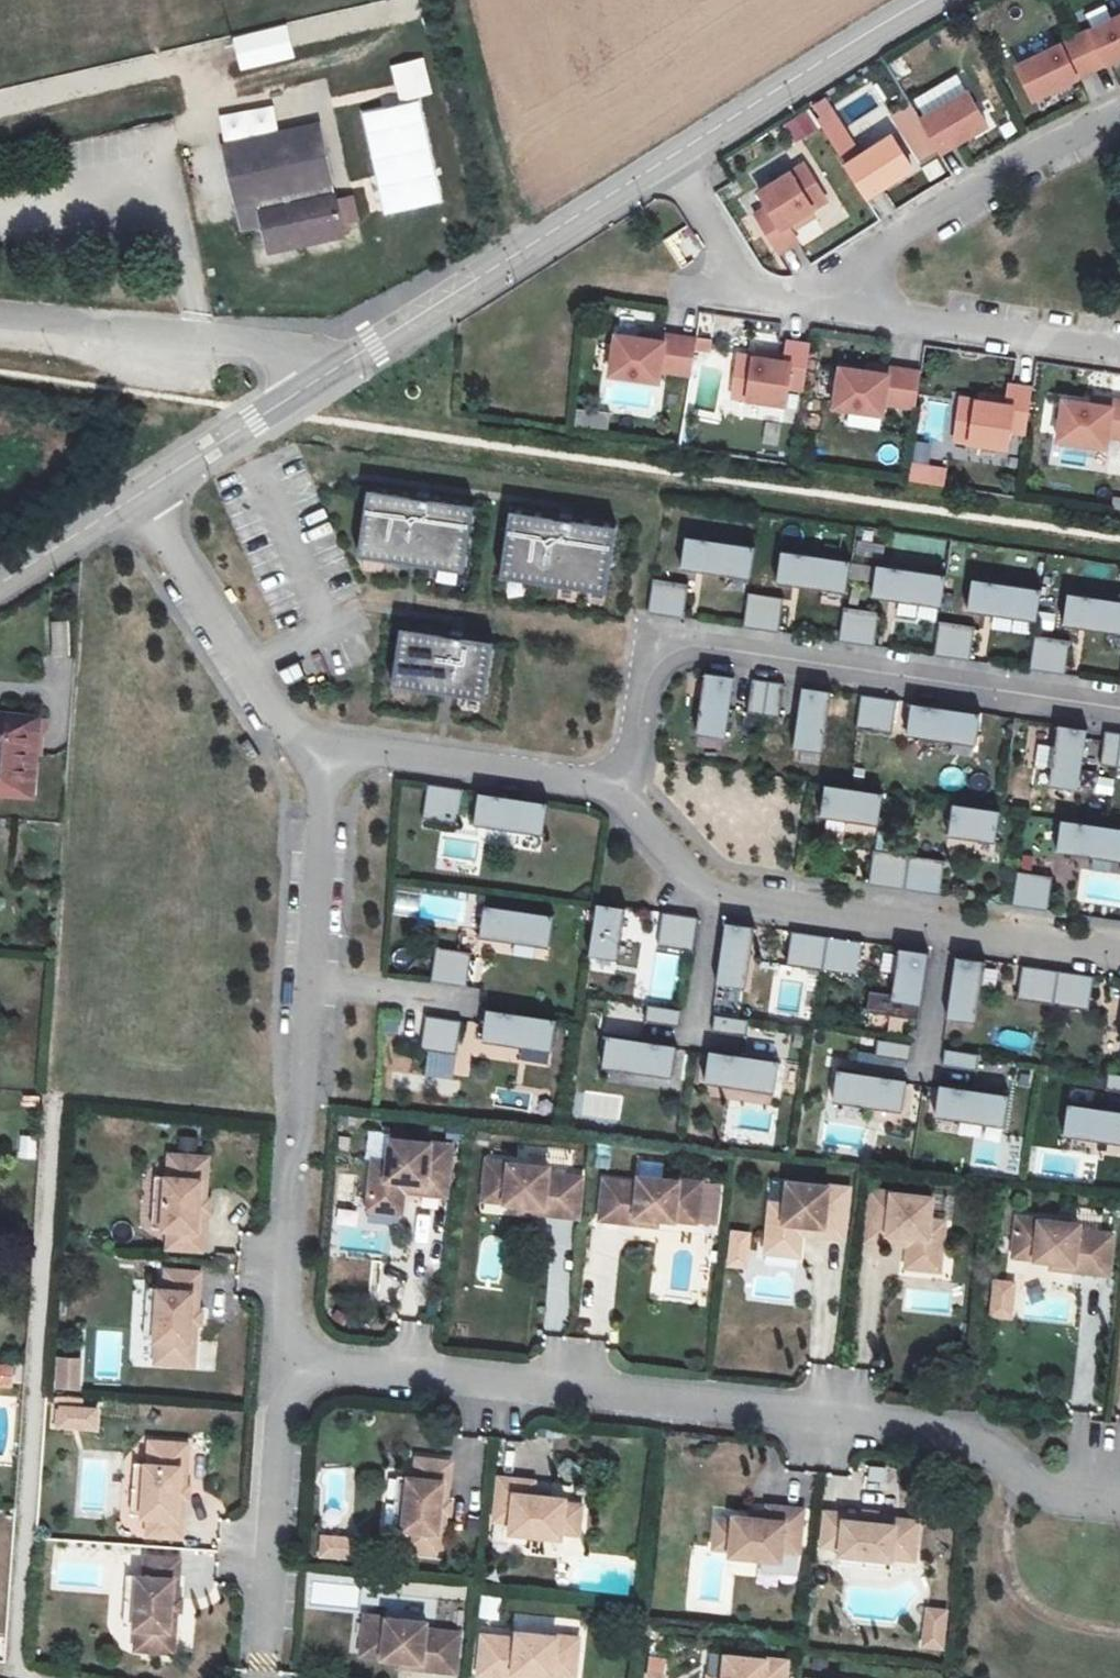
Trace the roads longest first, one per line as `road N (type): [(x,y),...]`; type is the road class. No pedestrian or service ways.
road 1 (residential): [(281,1360),(959,1435),(1043,1497),(1119,1505)]
road 2 (residential): [(307,746),(321,782),(281,1360)]
road 3 (residential): [(614,786),(649,671),(687,646),(1119,712)]
road 4 (residential): [(1119,956),(711,890),(614,786)]
road 5 (unclassified): [(670,158),(311,382)]
road 6 (residential): [(802,303),(960,201),(1119,114)]
road 7 (unclassified): [(311,382),(269,343),(0,321)]
road 8 (residential): [(1119,350),(802,303)]
road 9 (residential): [(264,1677),(281,1360)]
road 10 (residential): [(614,786),(307,746)]
road 11 (residential): [(307,746),(138,496)]
road 12 (unclassified): [(919,0),(670,158)]
road 13 (residential): [(802,303),(752,295),(727,266),(670,158)]
road 14 (unclassified): [(311,382),(138,496)]
road 15 (unclassified): [(138,496),(0,584)]

